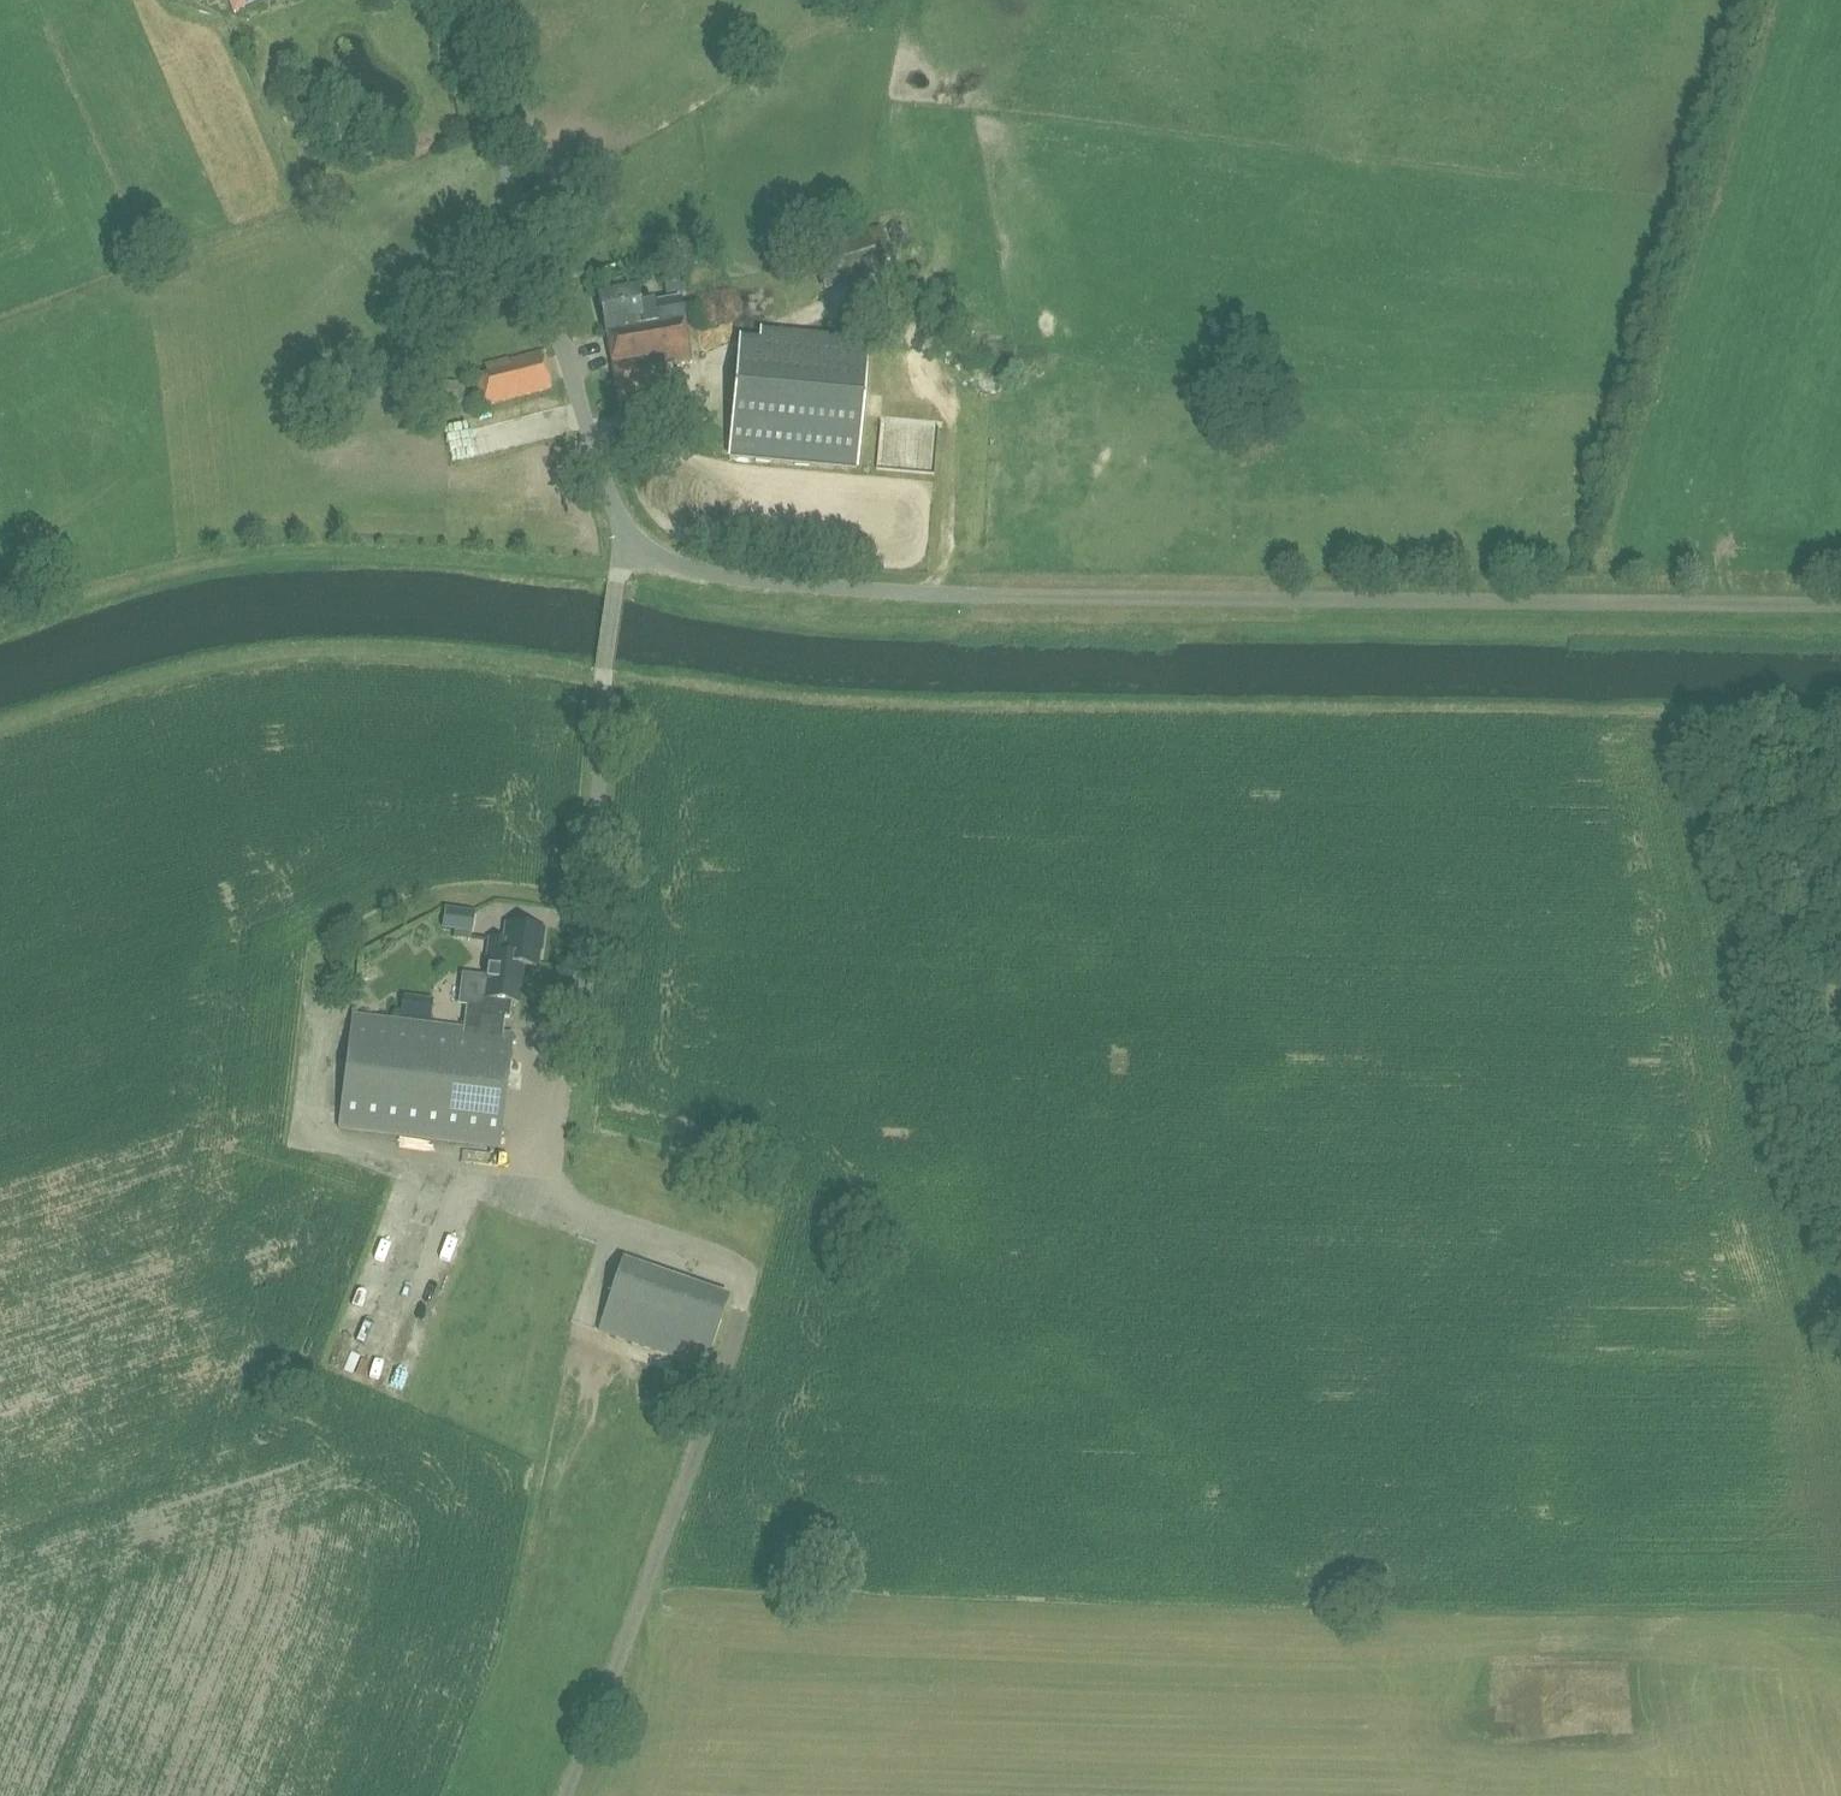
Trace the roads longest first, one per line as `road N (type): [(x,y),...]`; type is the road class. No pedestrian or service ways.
road 1 (unclassified): [(628,537),(653,555),(716,575),(924,593),(1840,604)]
road 2 (unclassified): [(716,1383),(755,1270),(552,1192),(598,794),(604,669),(628,537)]
road 3 (unclassified): [(628,537),(525,231),(468,0)]
road 4 (track): [(716,1383),(563,1795)]

